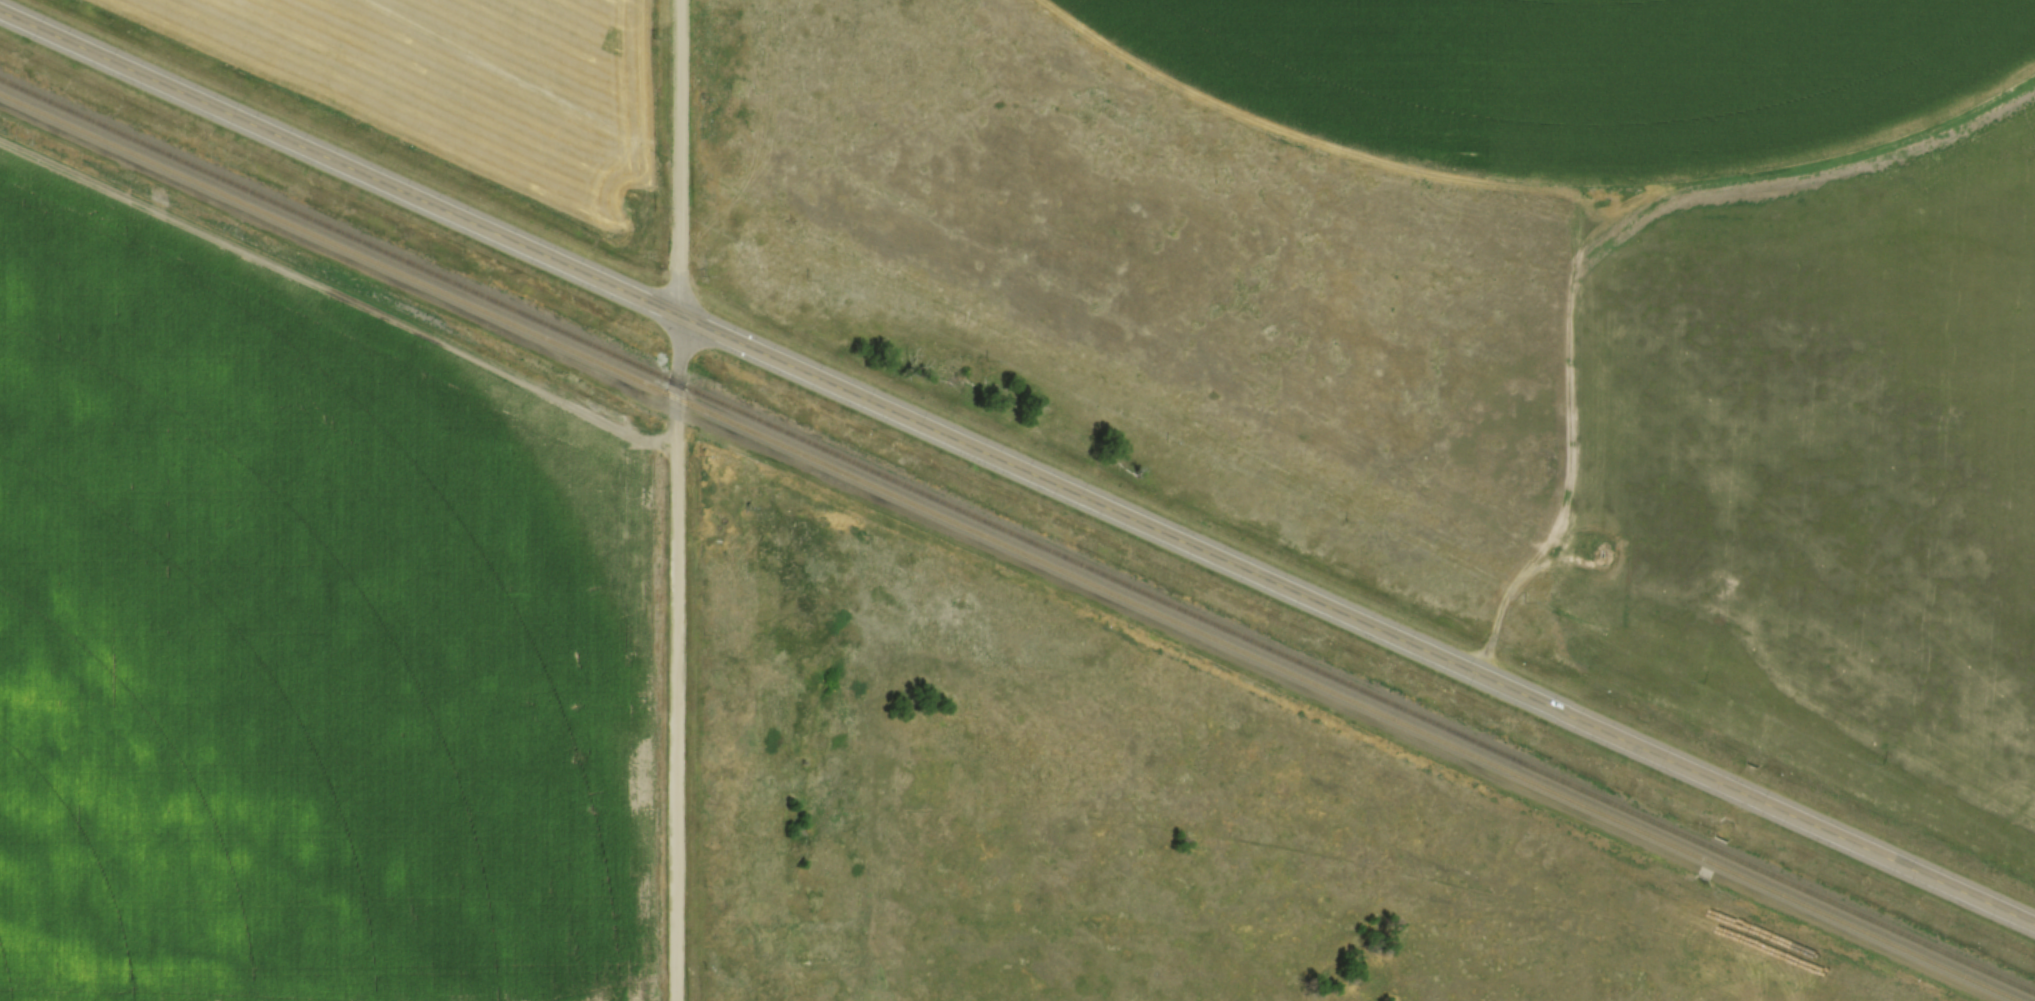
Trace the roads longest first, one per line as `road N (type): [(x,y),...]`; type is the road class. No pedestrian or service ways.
road 1 (primary): [(2034,922),(0,8)]
road 2 (residential): [(682,0),(681,1000)]

